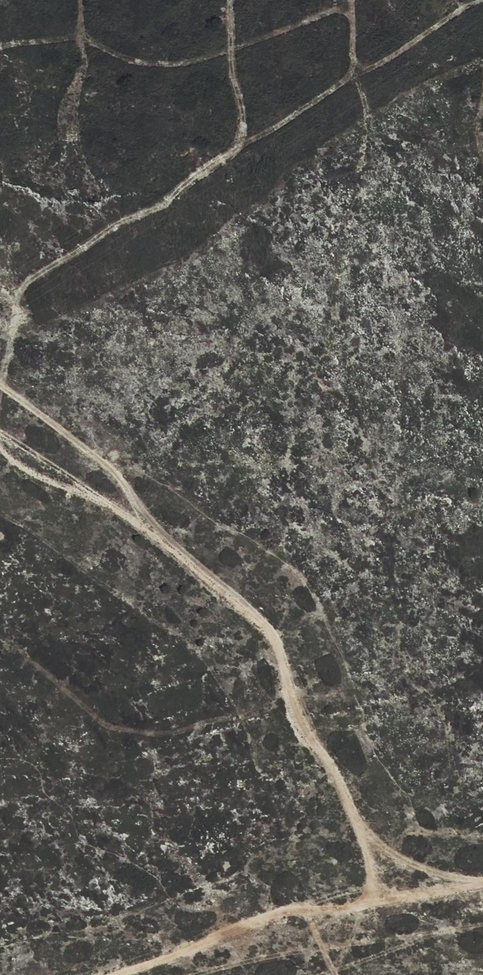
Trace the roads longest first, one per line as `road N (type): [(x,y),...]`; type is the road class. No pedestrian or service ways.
road 1 (track): [(383,891),(351,800),(309,752),(295,721),(268,632),(87,487),(0,441)]
road 2 (track): [(482,876),(383,891),(317,916),(84,974)]
road 3 (track): [(0,385),(101,457),(180,563)]

